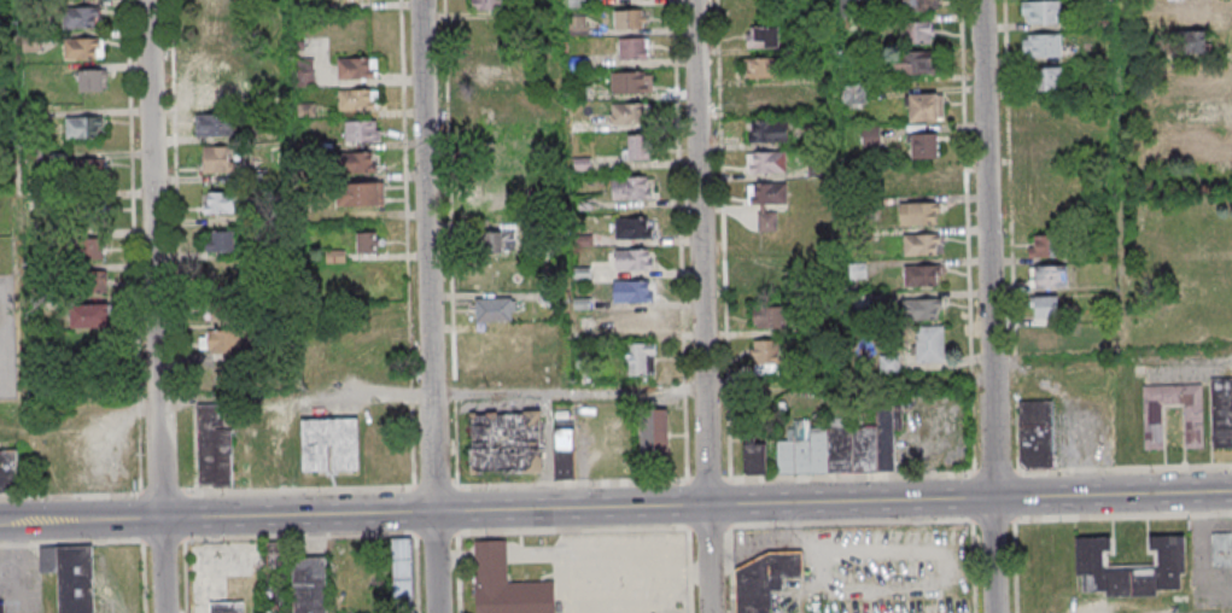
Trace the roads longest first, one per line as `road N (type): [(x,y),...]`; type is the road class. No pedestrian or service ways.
road 1 (primary): [(160,519),(1231,491)]
road 2 (residential): [(709,612),(692,0)]
road 3 (residential): [(436,612),(419,0)]
road 4 (residential): [(163,612),(147,0)]
road 5 (residential): [(995,612),(980,0)]
road 6 (primary): [(0,522),(160,519)]

